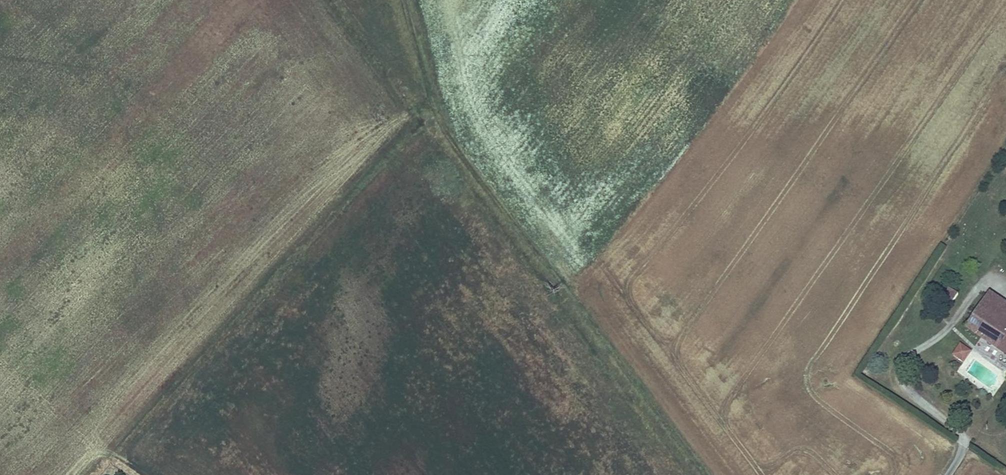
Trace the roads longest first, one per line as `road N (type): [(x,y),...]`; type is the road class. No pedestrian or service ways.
road 1 (track): [(422,0),(450,132),(701,474)]

